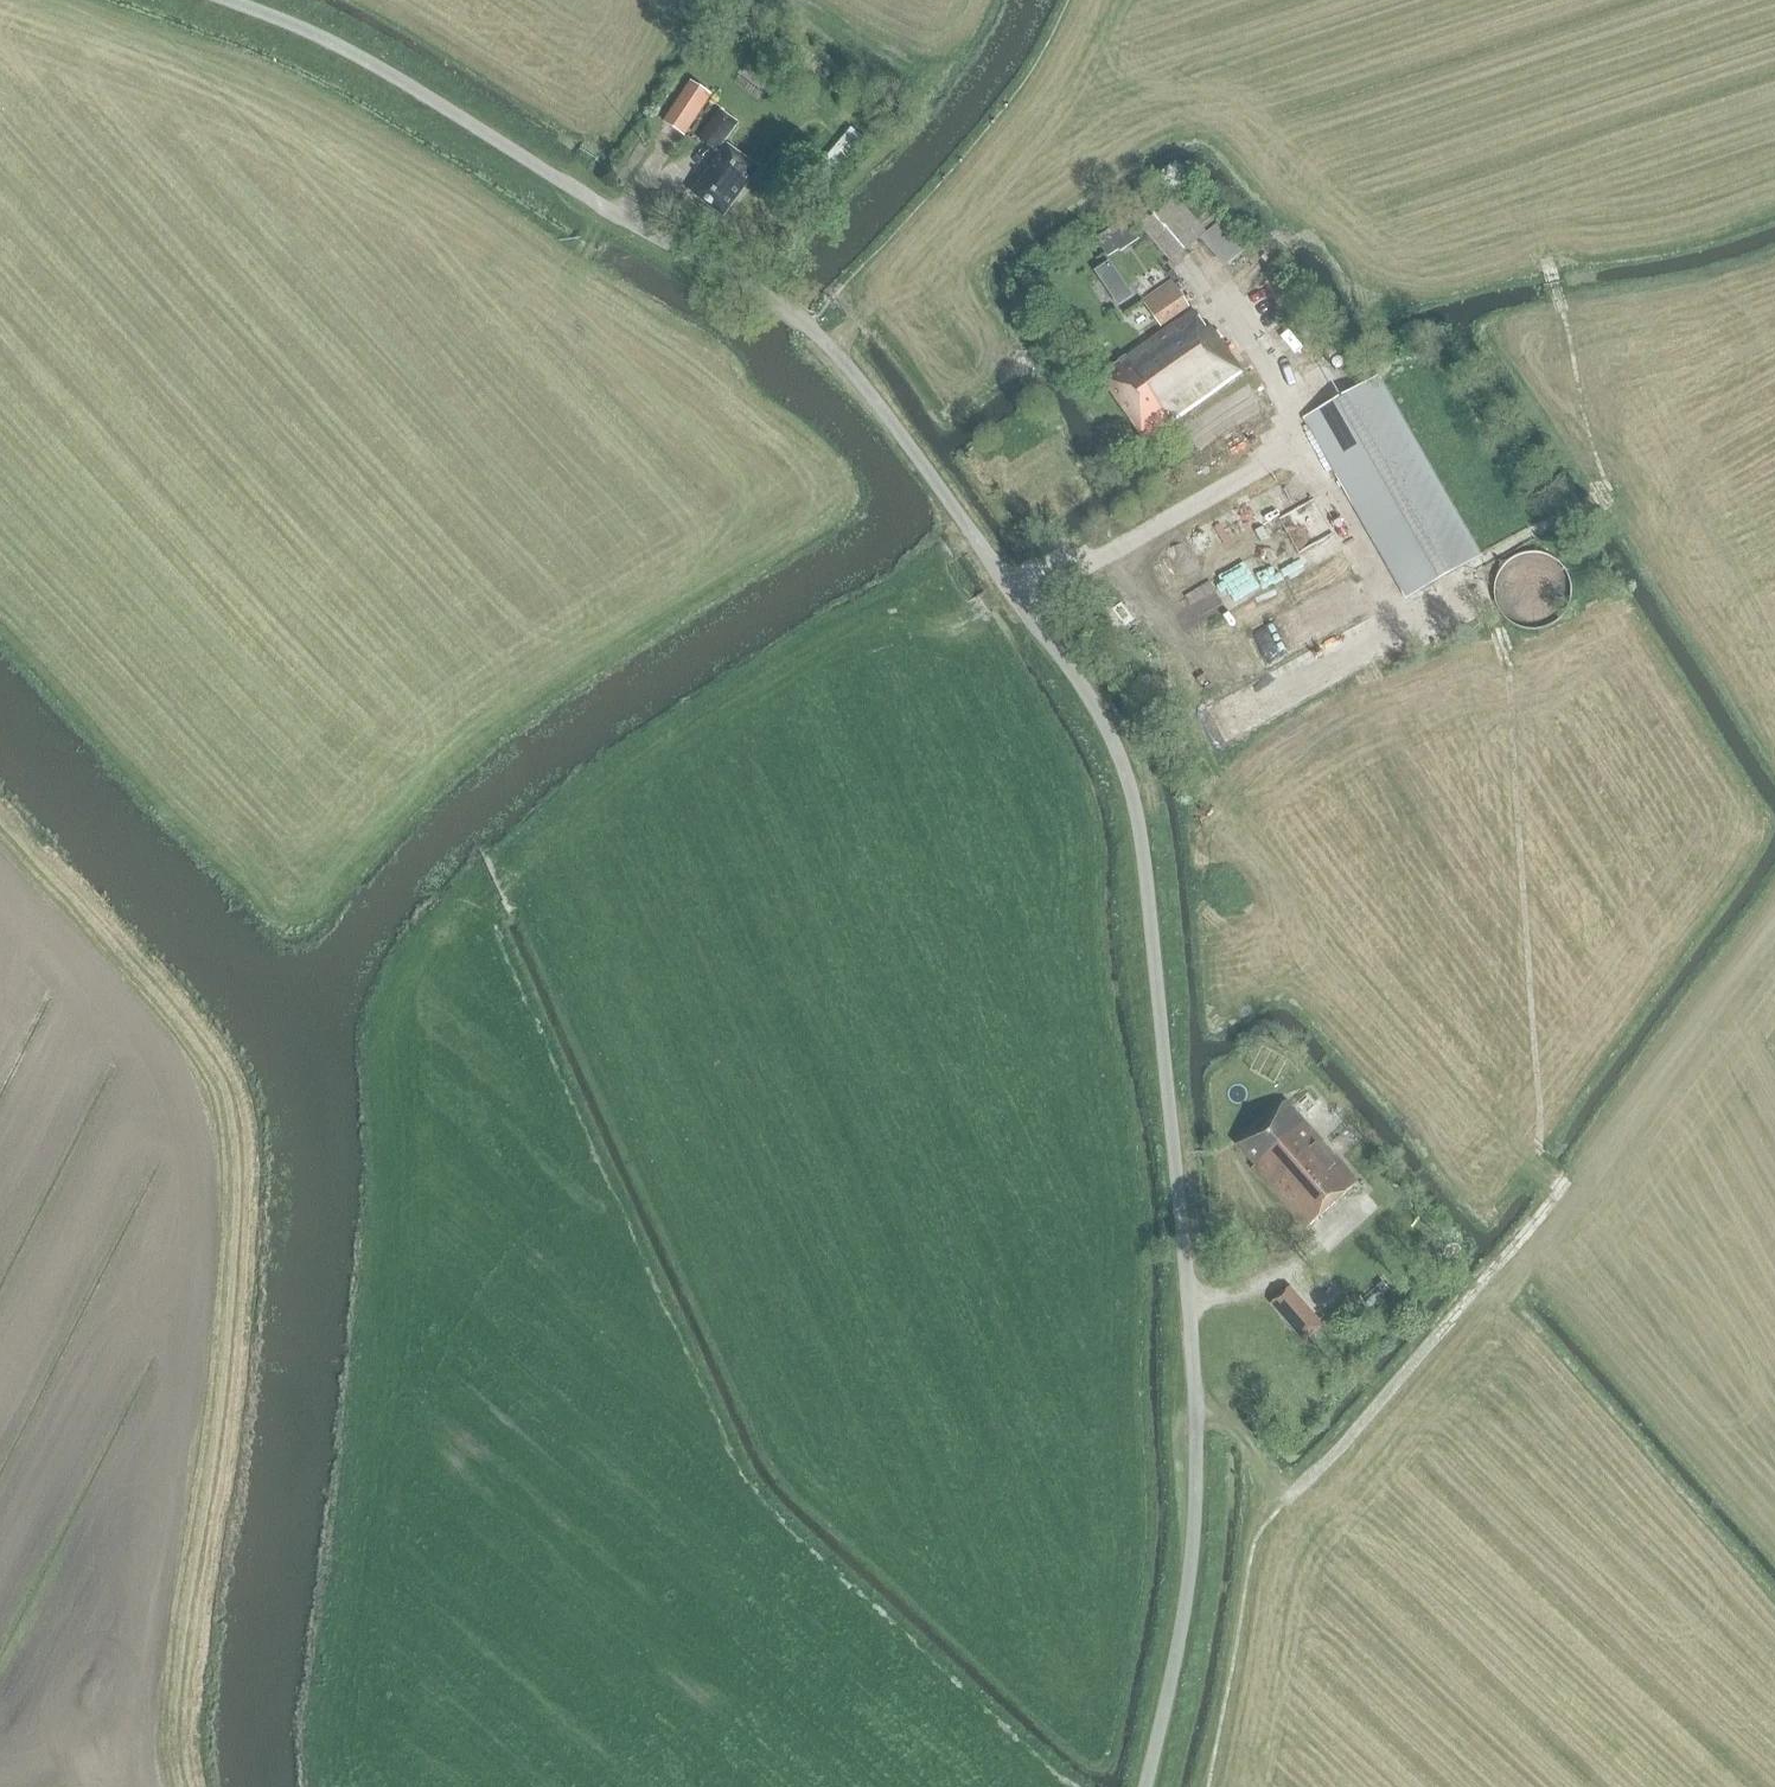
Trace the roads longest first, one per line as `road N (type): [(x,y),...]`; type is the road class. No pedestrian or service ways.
road 1 (unclassified): [(1145,1786),(1188,1572),(1194,1409),(1141,841),(1134,798),(1100,713),(913,451),(802,319),(356,54),(229,0)]

